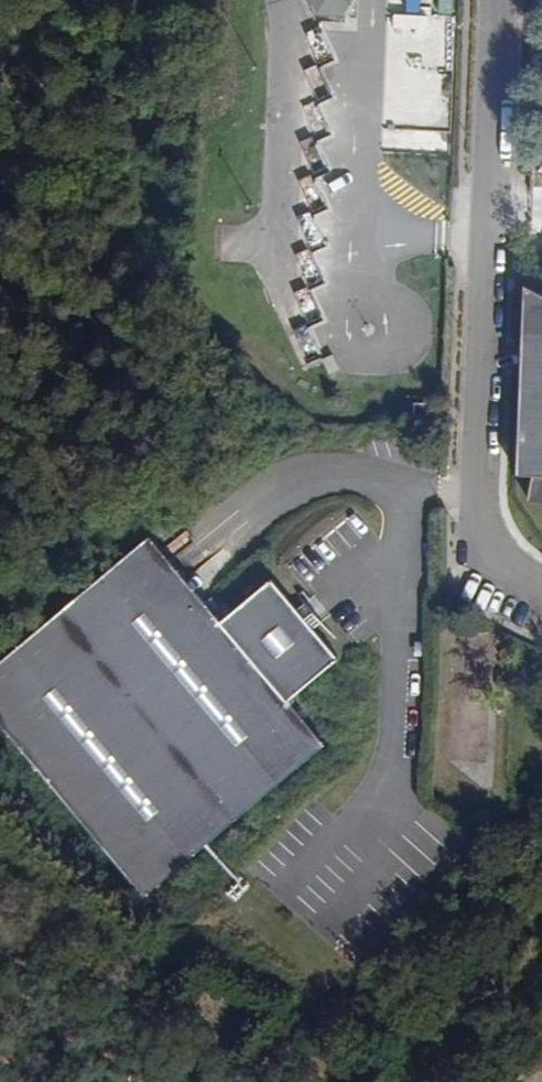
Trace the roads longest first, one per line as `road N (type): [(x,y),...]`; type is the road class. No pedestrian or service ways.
road 1 (unclassified): [(496,0),(484,549),(541,576)]

